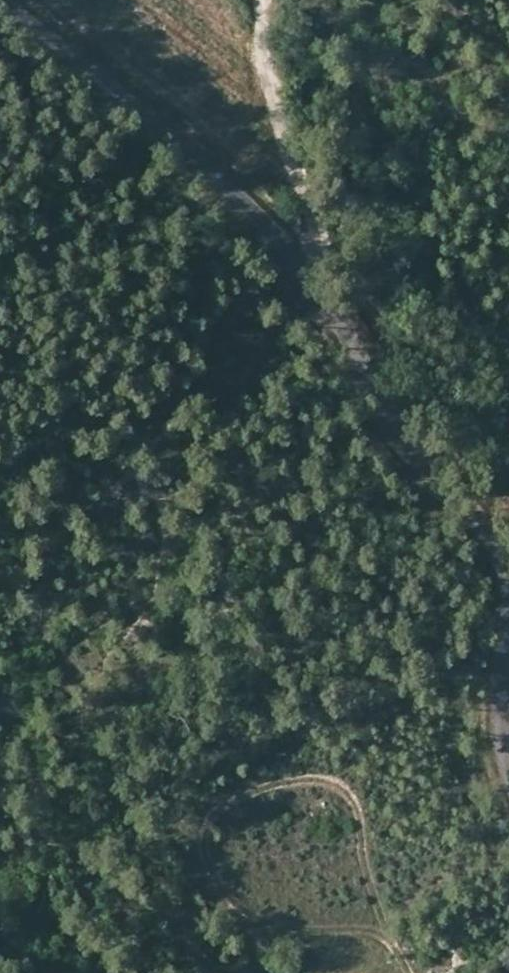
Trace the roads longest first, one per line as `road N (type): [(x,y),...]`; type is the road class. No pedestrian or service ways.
road 1 (residential): [(508,570),(479,519),(376,395),(345,331),(282,244),(0,14)]
road 2 (track): [(370,928),(350,889),(360,815),(343,784),(276,783),(209,817),(211,871),(241,911),(287,928),(352,930)]
road 3 (track): [(345,331),(280,107),(263,0)]
road 4 (residential): [(508,770),(508,643)]

